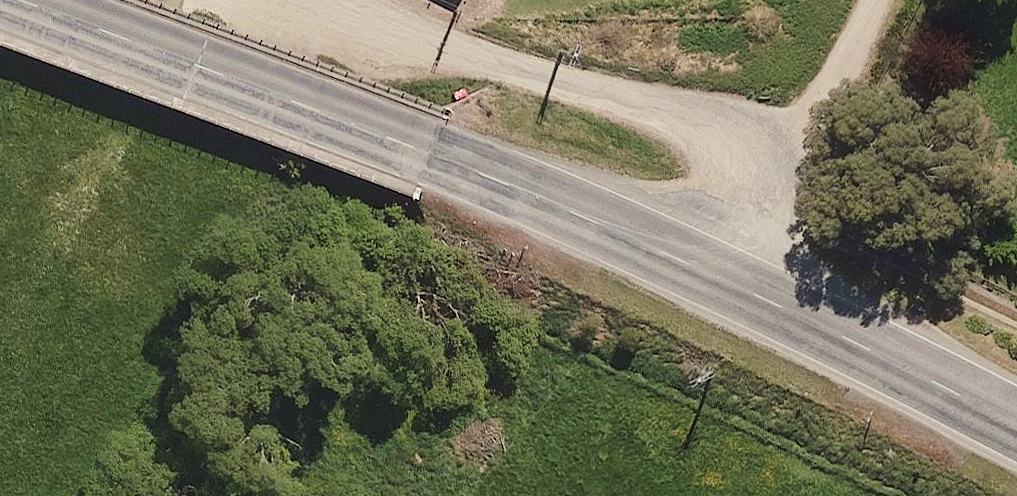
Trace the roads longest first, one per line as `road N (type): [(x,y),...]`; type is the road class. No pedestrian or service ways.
road 1 (primary): [(1016,432),(829,329),(432,154),(12,0)]
road 2 (track): [(703,273),(785,151),(332,0)]
road 3 (track): [(785,151),(868,0)]

